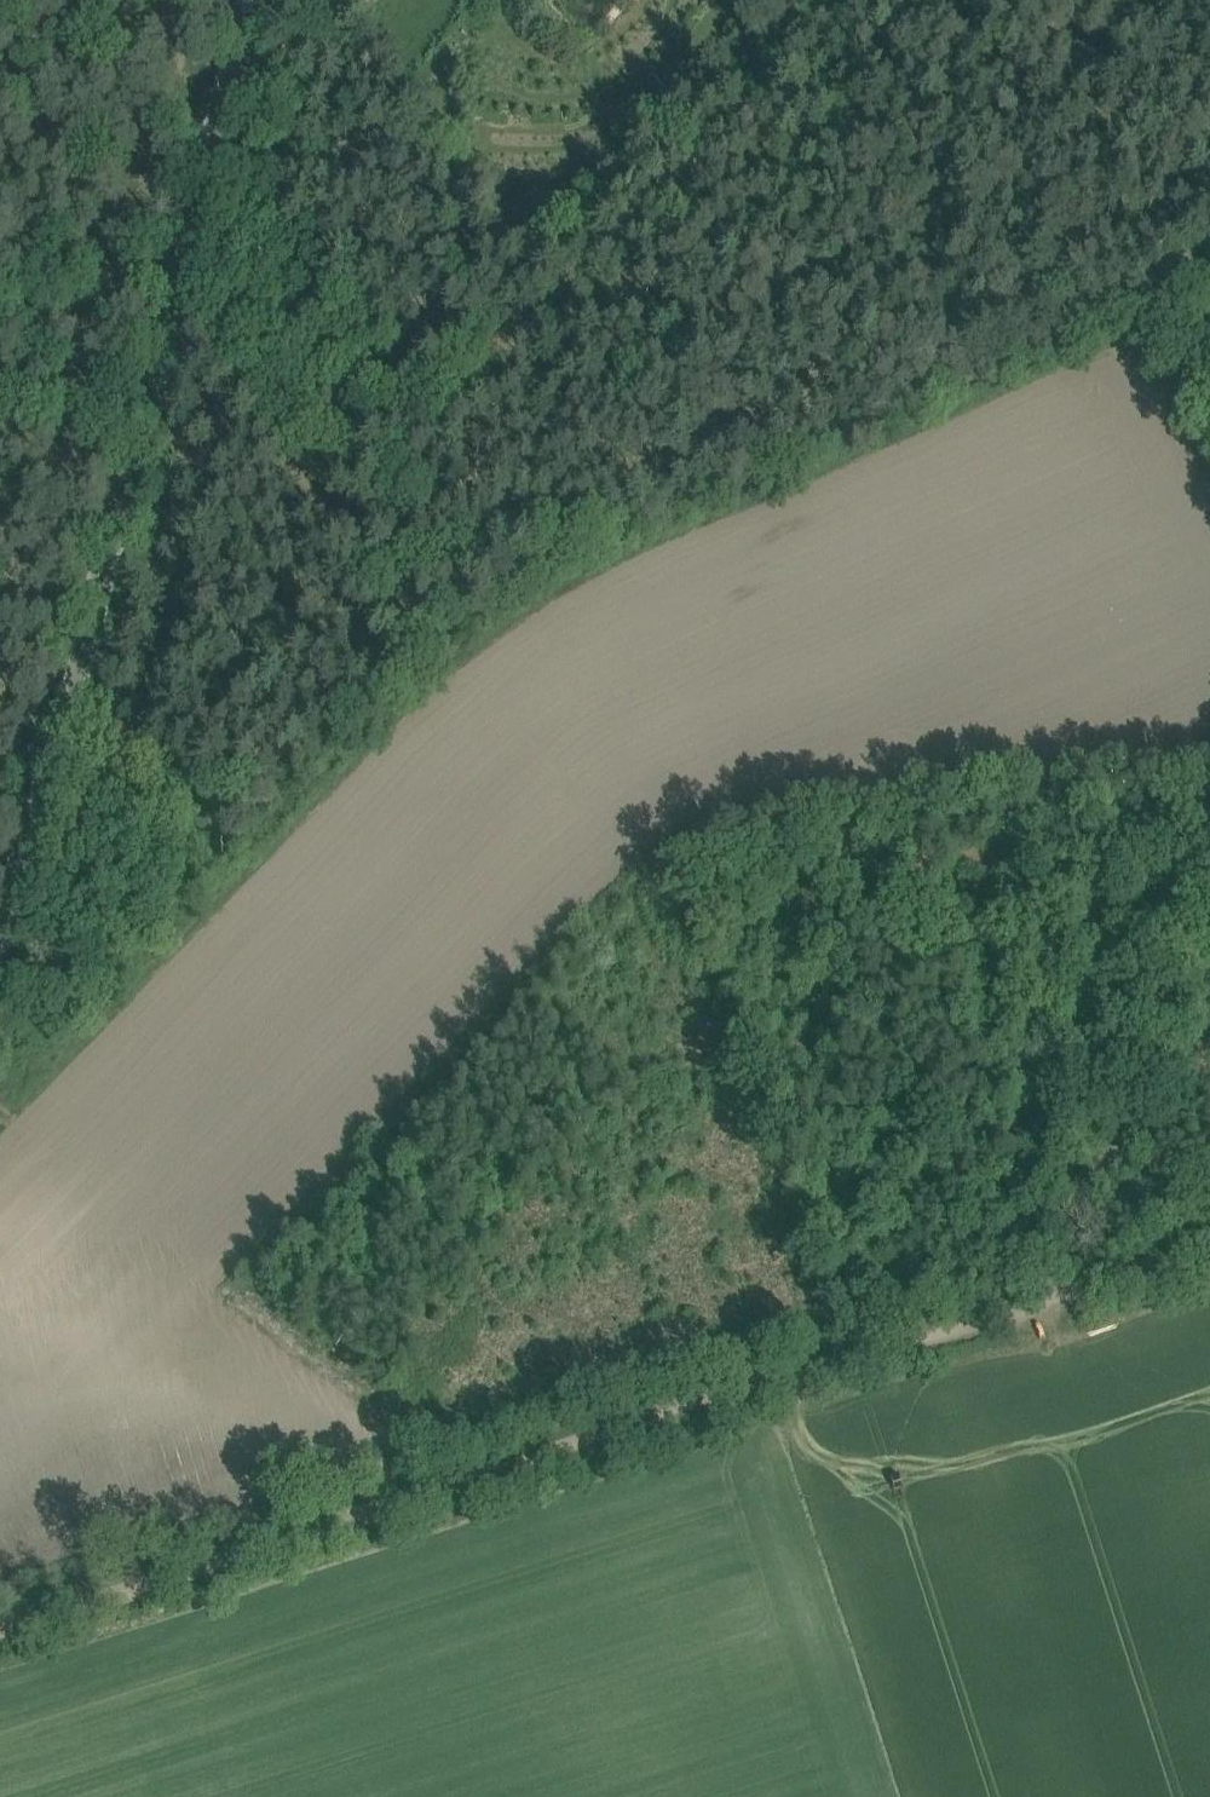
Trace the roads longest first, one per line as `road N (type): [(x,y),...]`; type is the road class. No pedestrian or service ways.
road 1 (track): [(1052,1282),(0,1610)]
road 2 (tertiary): [(0,938),(250,0)]
road 3 (track): [(1209,890),(1063,1129),(1047,1175),(1052,1282)]
road 4 (track): [(1209,1231),(1052,1282)]

